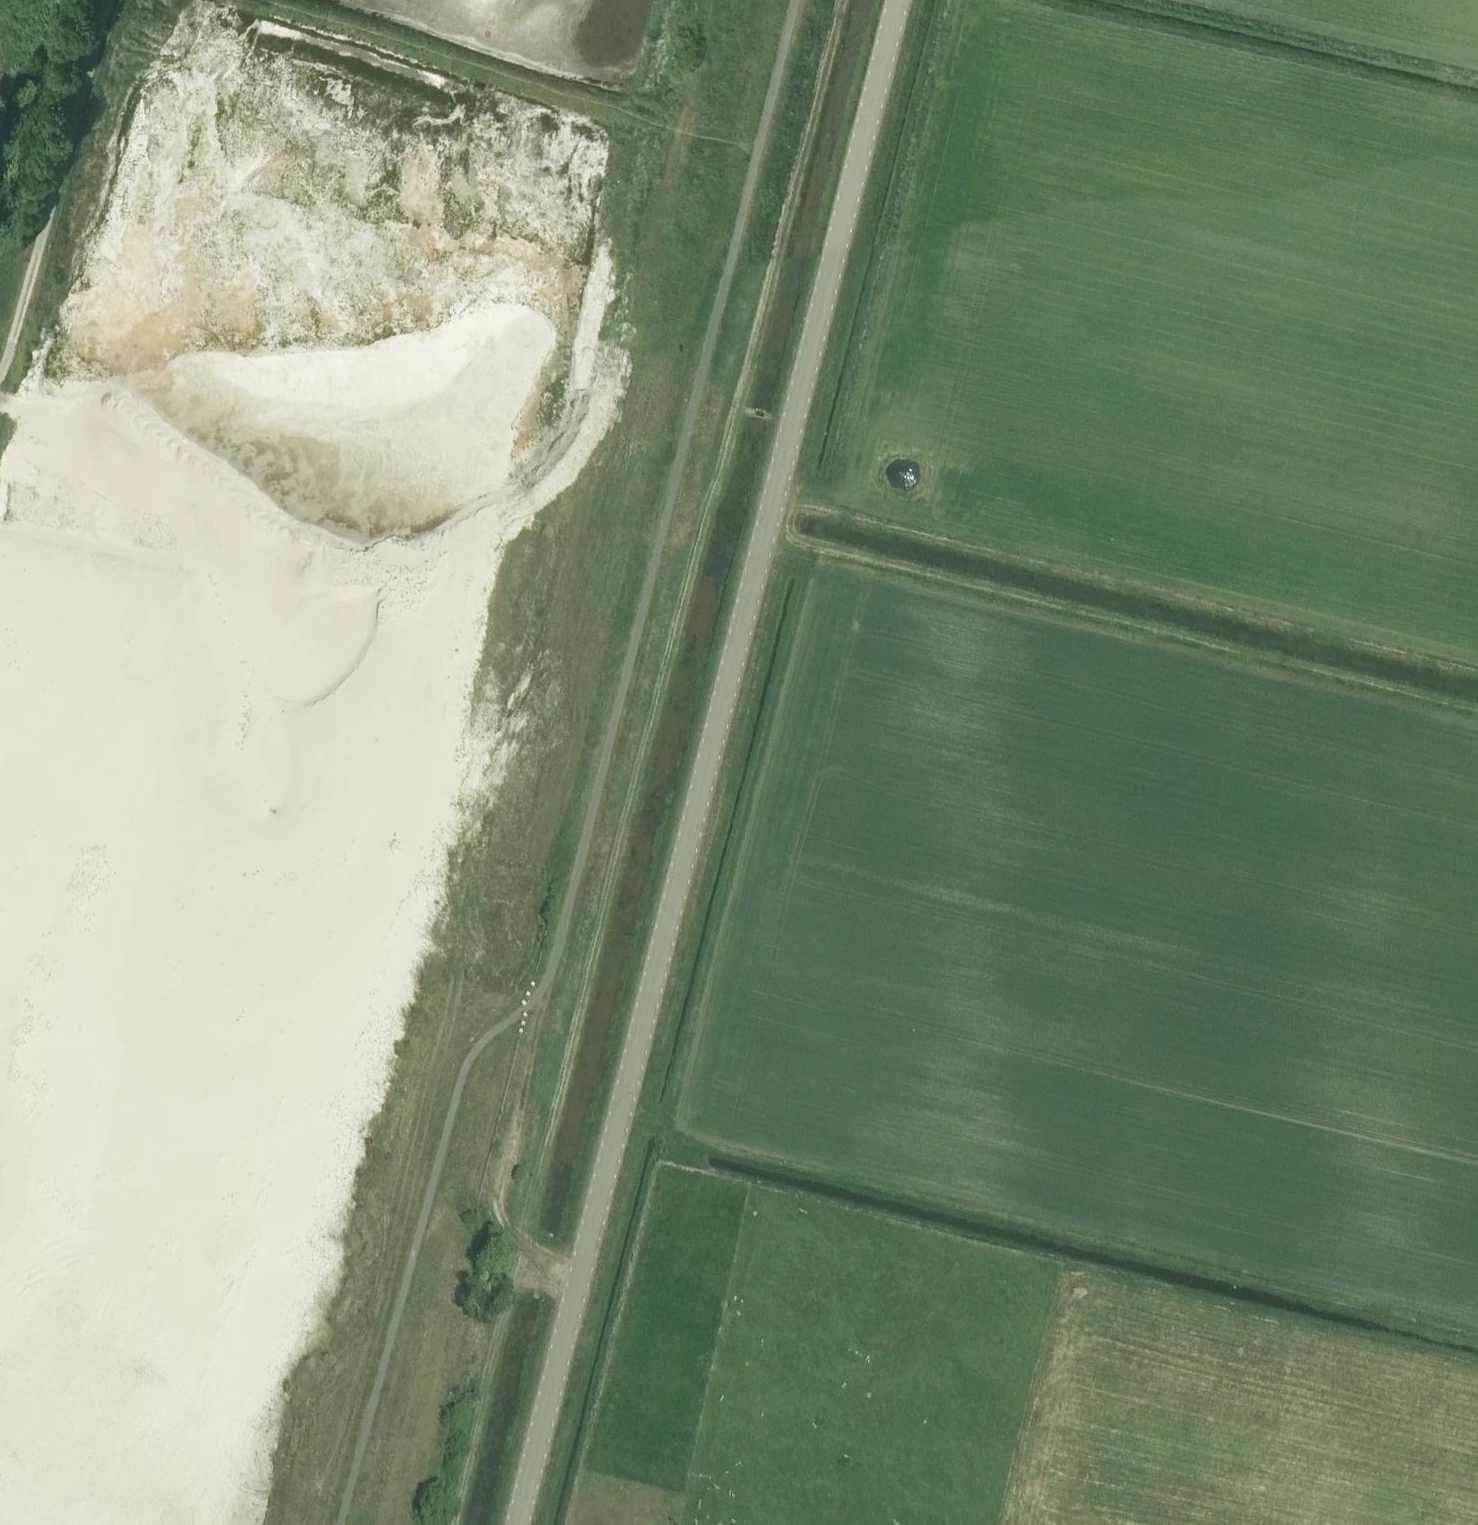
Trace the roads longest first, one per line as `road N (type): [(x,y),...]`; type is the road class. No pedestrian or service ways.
road 1 (unclassified): [(519,1524),(897,0)]

